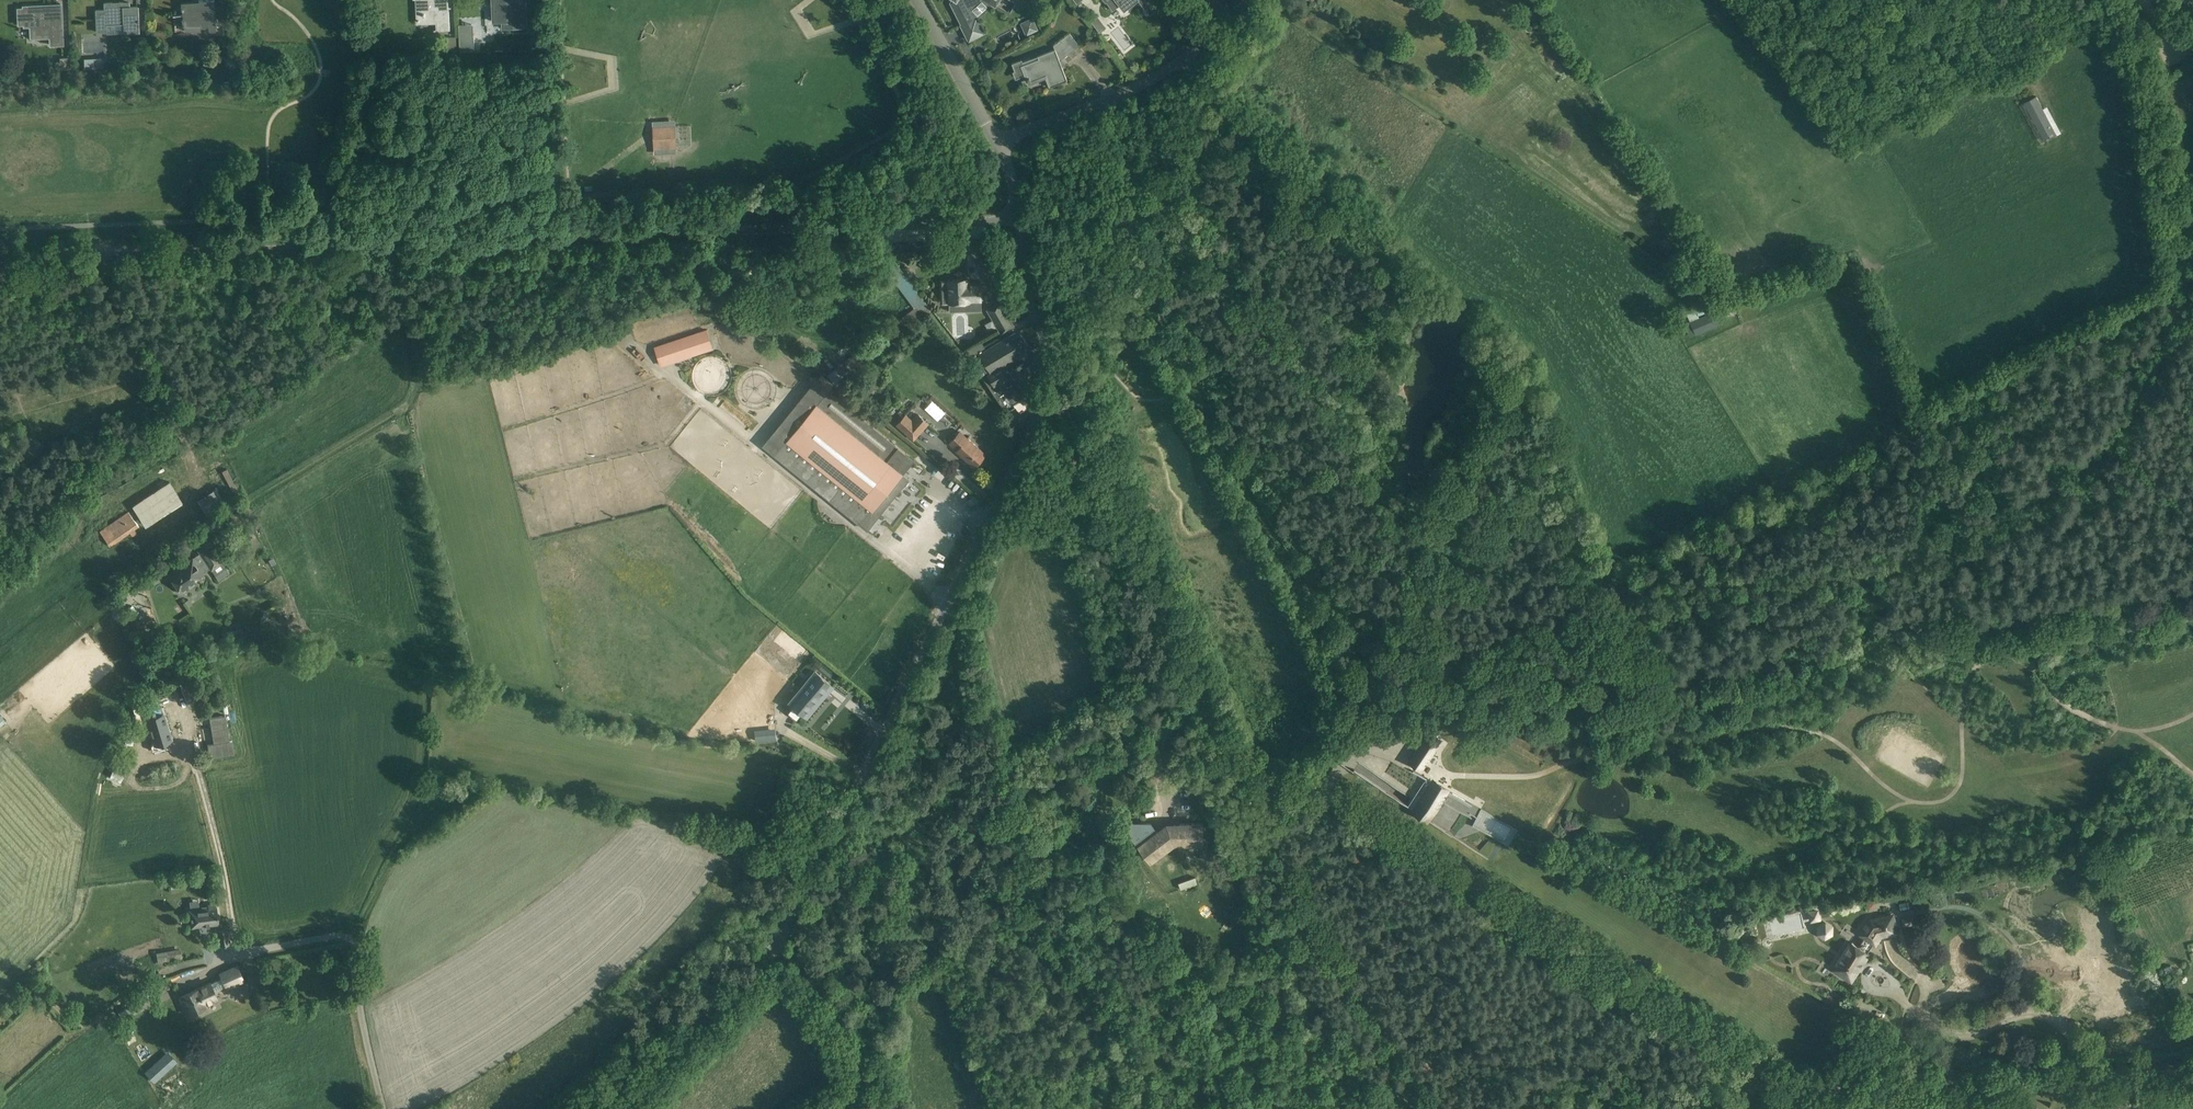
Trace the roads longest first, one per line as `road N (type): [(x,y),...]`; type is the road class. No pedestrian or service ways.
road 1 (unclassified): [(1758,1077),(1354,807),(1258,773),(1237,756),(1094,452),(1053,388)]
road 2 (unclassified): [(0,259),(1021,222)]
road 3 (unclassified): [(606,1108),(774,947),(1053,388)]
road 4 (track): [(2187,292),(2147,417),(2105,468),(2032,519),(1950,560),(1816,594),(1693,611),(1612,594),(1598,567)]
road 5 (track): [(1158,178),(1323,384),(1393,508),(1412,580)]
road 6 (track): [(2192,582),(1726,670)]
road 7 (unclassified): [(1758,1077),(1818,1094),(1910,1091),(2192,1062)]
road 8 (unclassified): [(1046,353),(1071,344),(1197,107),(1198,88),(1181,59)]
road 9 (unclassified): [(381,1108),(355,980),(353,929),(243,948)]
road 10 (track): [(2135,0),(2180,285)]
road 11 (track): [(1598,567),(1566,526),(1524,496),(1463,488),(1393,508)]
road 12 (residential): [(998,145),(1181,59)]
road 13 (track): [(848,1108),(849,1032),(774,947)]
road 14 (residential): [(998,145),(917,0)]
road 15 (track): [(1913,427),(2032,519)]
road 16 (unclassified): [(1046,353),(1021,222)]

